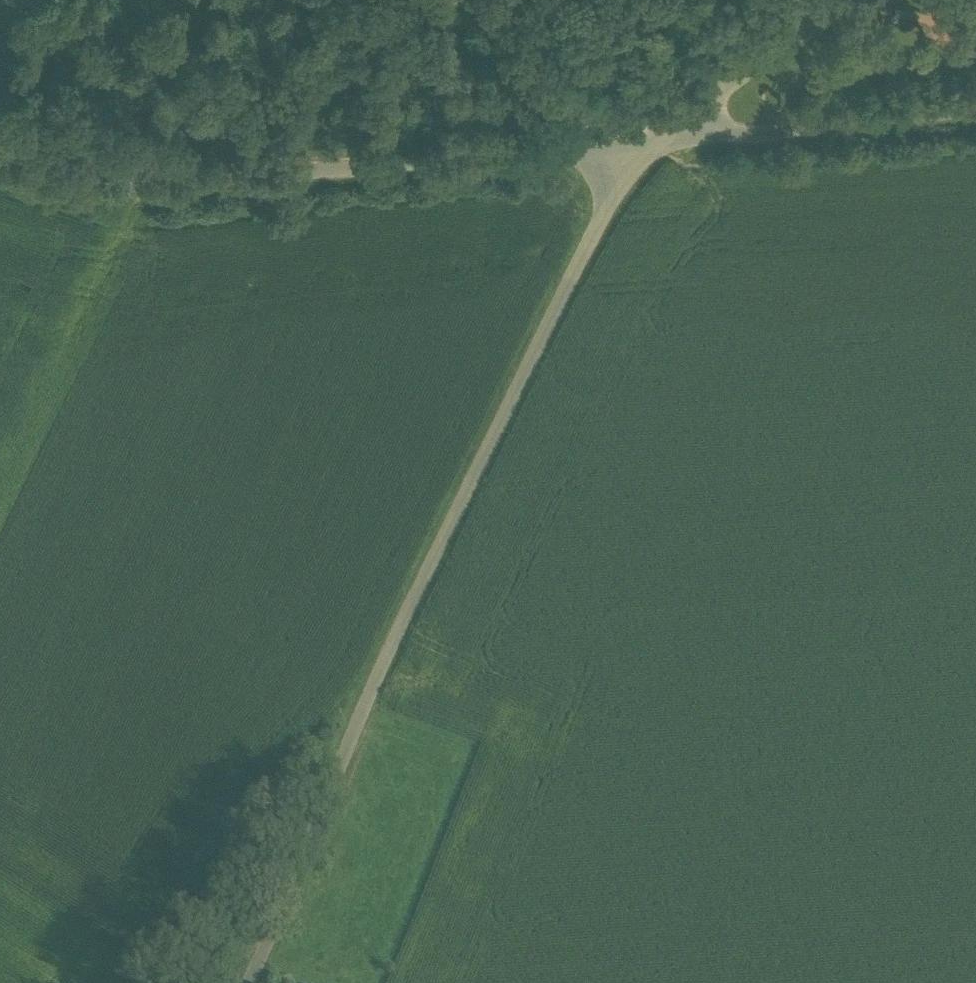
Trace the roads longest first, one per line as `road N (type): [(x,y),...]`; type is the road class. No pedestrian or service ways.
road 1 (unclassified): [(651,145),(623,173),(399,619),(245,982)]
road 2 (unclassified): [(0,140),(67,168),(156,184),(651,145)]
road 3 (unclassified): [(651,145),(975,110)]
road 4 (unclassified): [(848,0),(651,145)]

